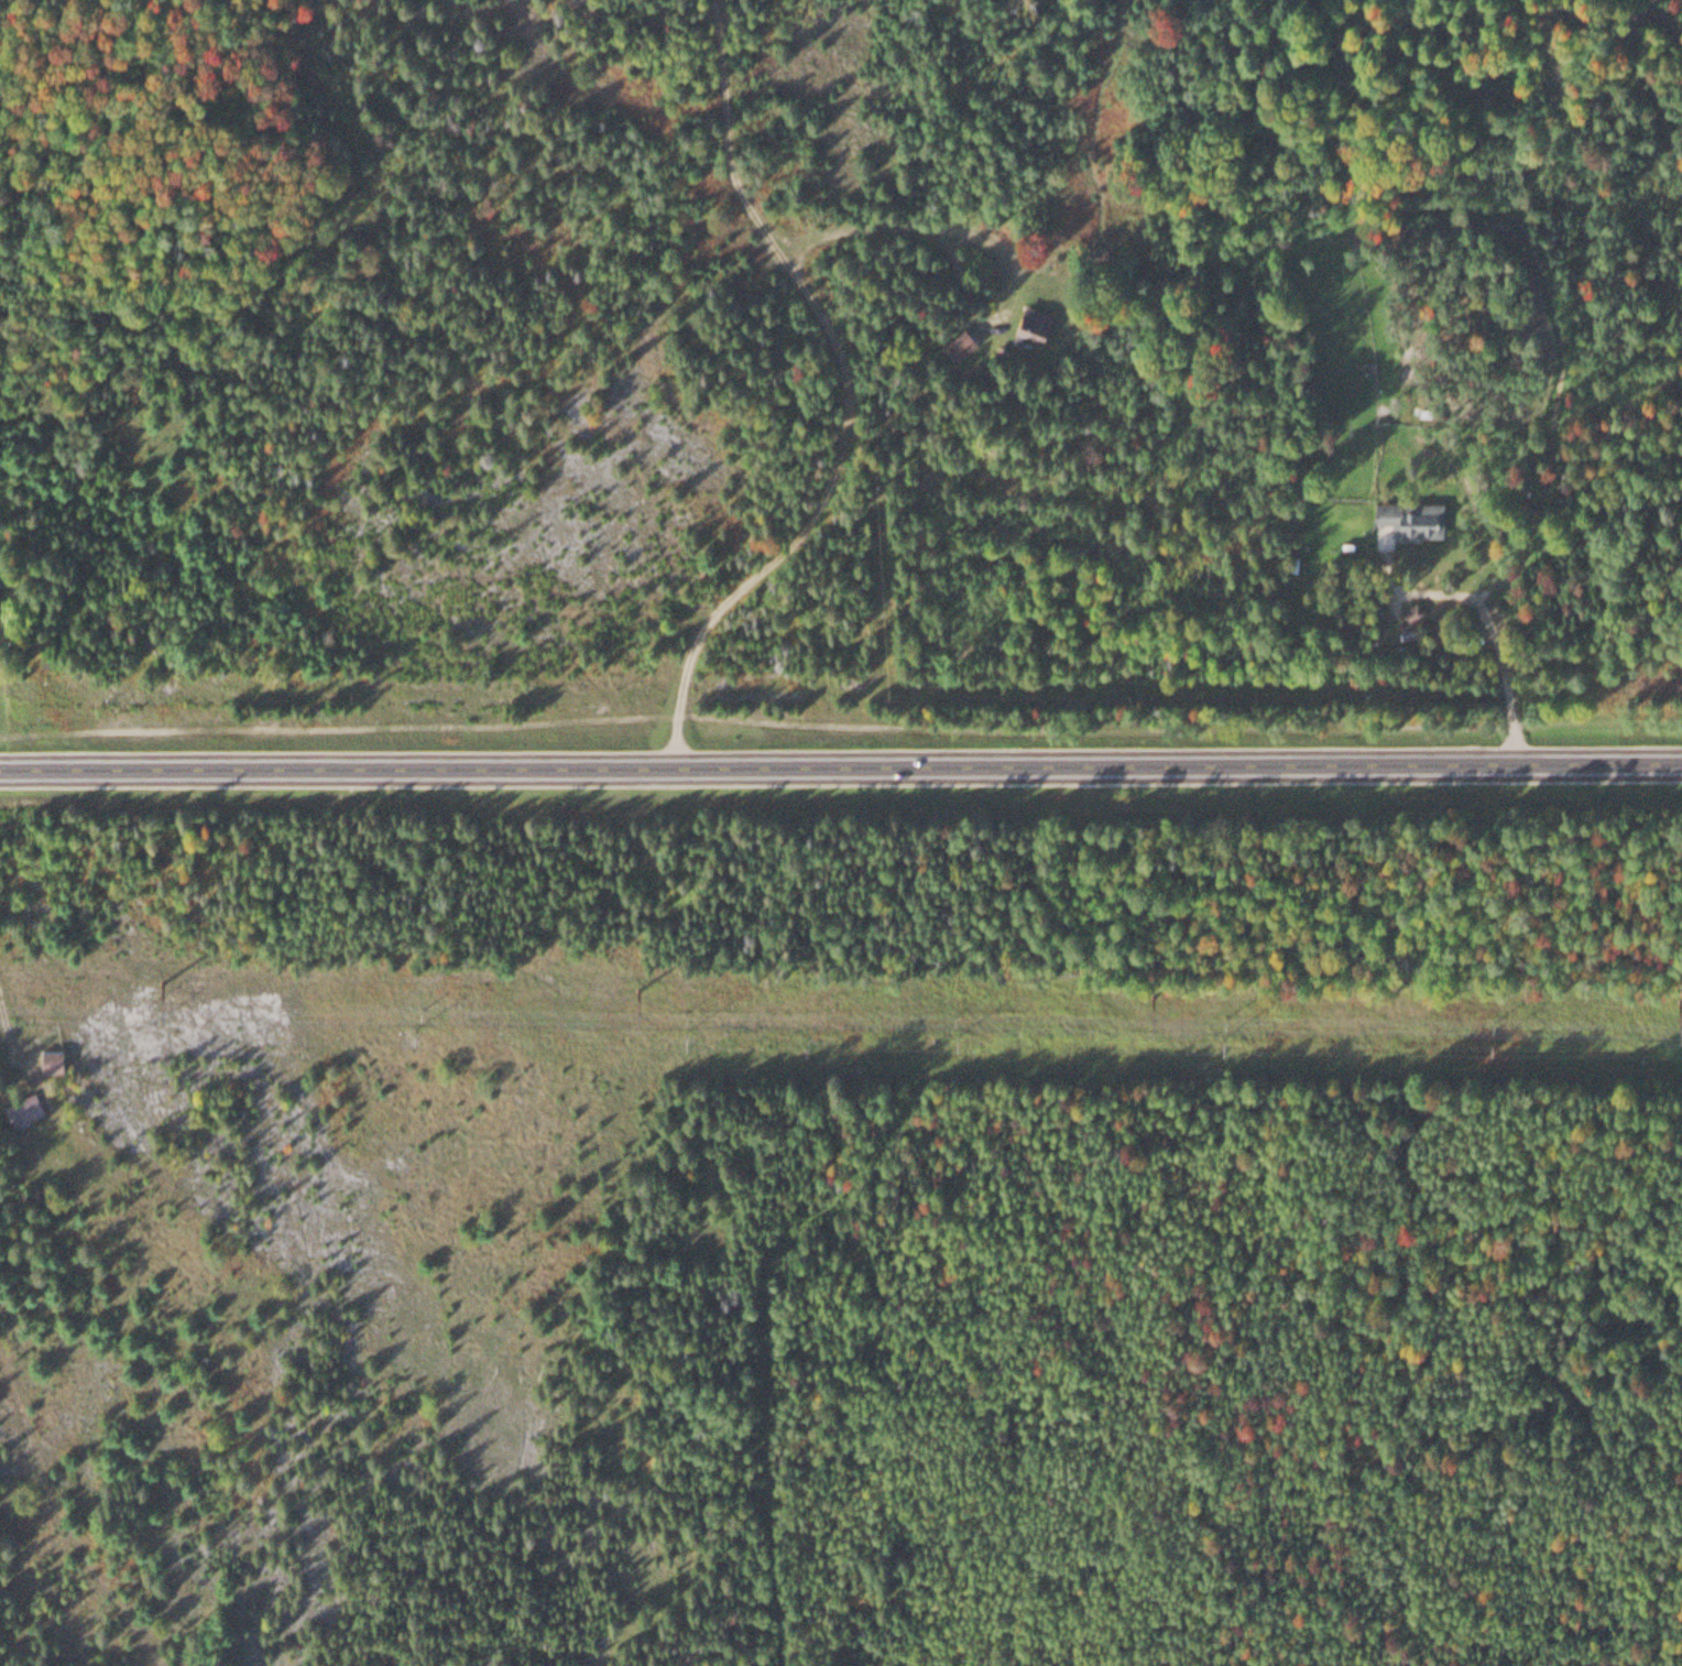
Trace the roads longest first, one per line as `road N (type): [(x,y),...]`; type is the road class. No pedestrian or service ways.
road 1 (primary): [(1681,763),(0,766)]
road 2 (track): [(673,766),(690,650),(711,614),(810,519),(845,414),(844,377),(830,342),(736,189),(710,0)]

